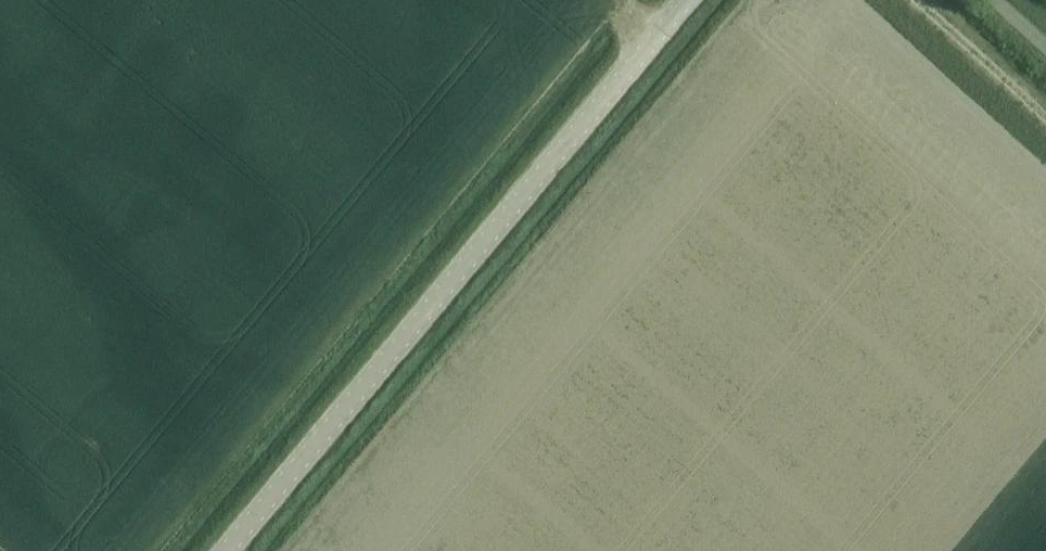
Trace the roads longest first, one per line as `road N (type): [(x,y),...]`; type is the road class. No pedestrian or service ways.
road 1 (tertiary): [(226,550),(685,0)]

